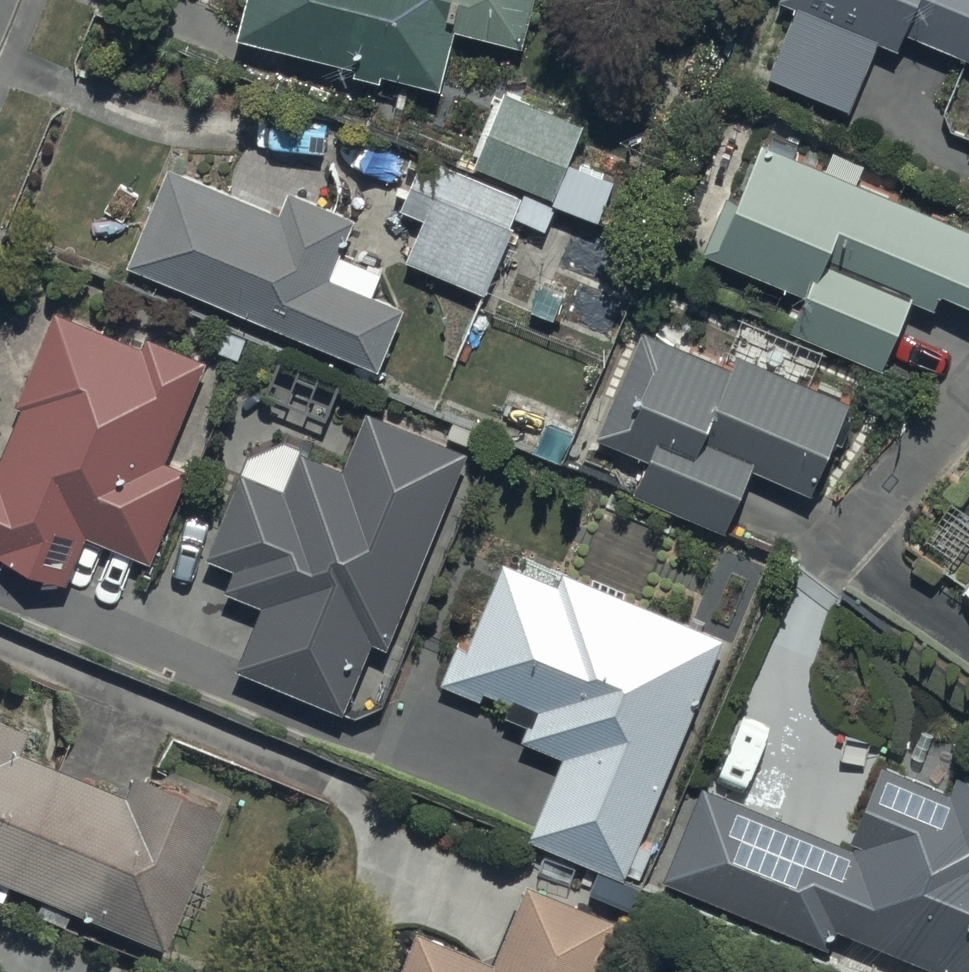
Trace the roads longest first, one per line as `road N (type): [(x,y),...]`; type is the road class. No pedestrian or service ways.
road 1 (residential): [(832,548),(968,401)]

